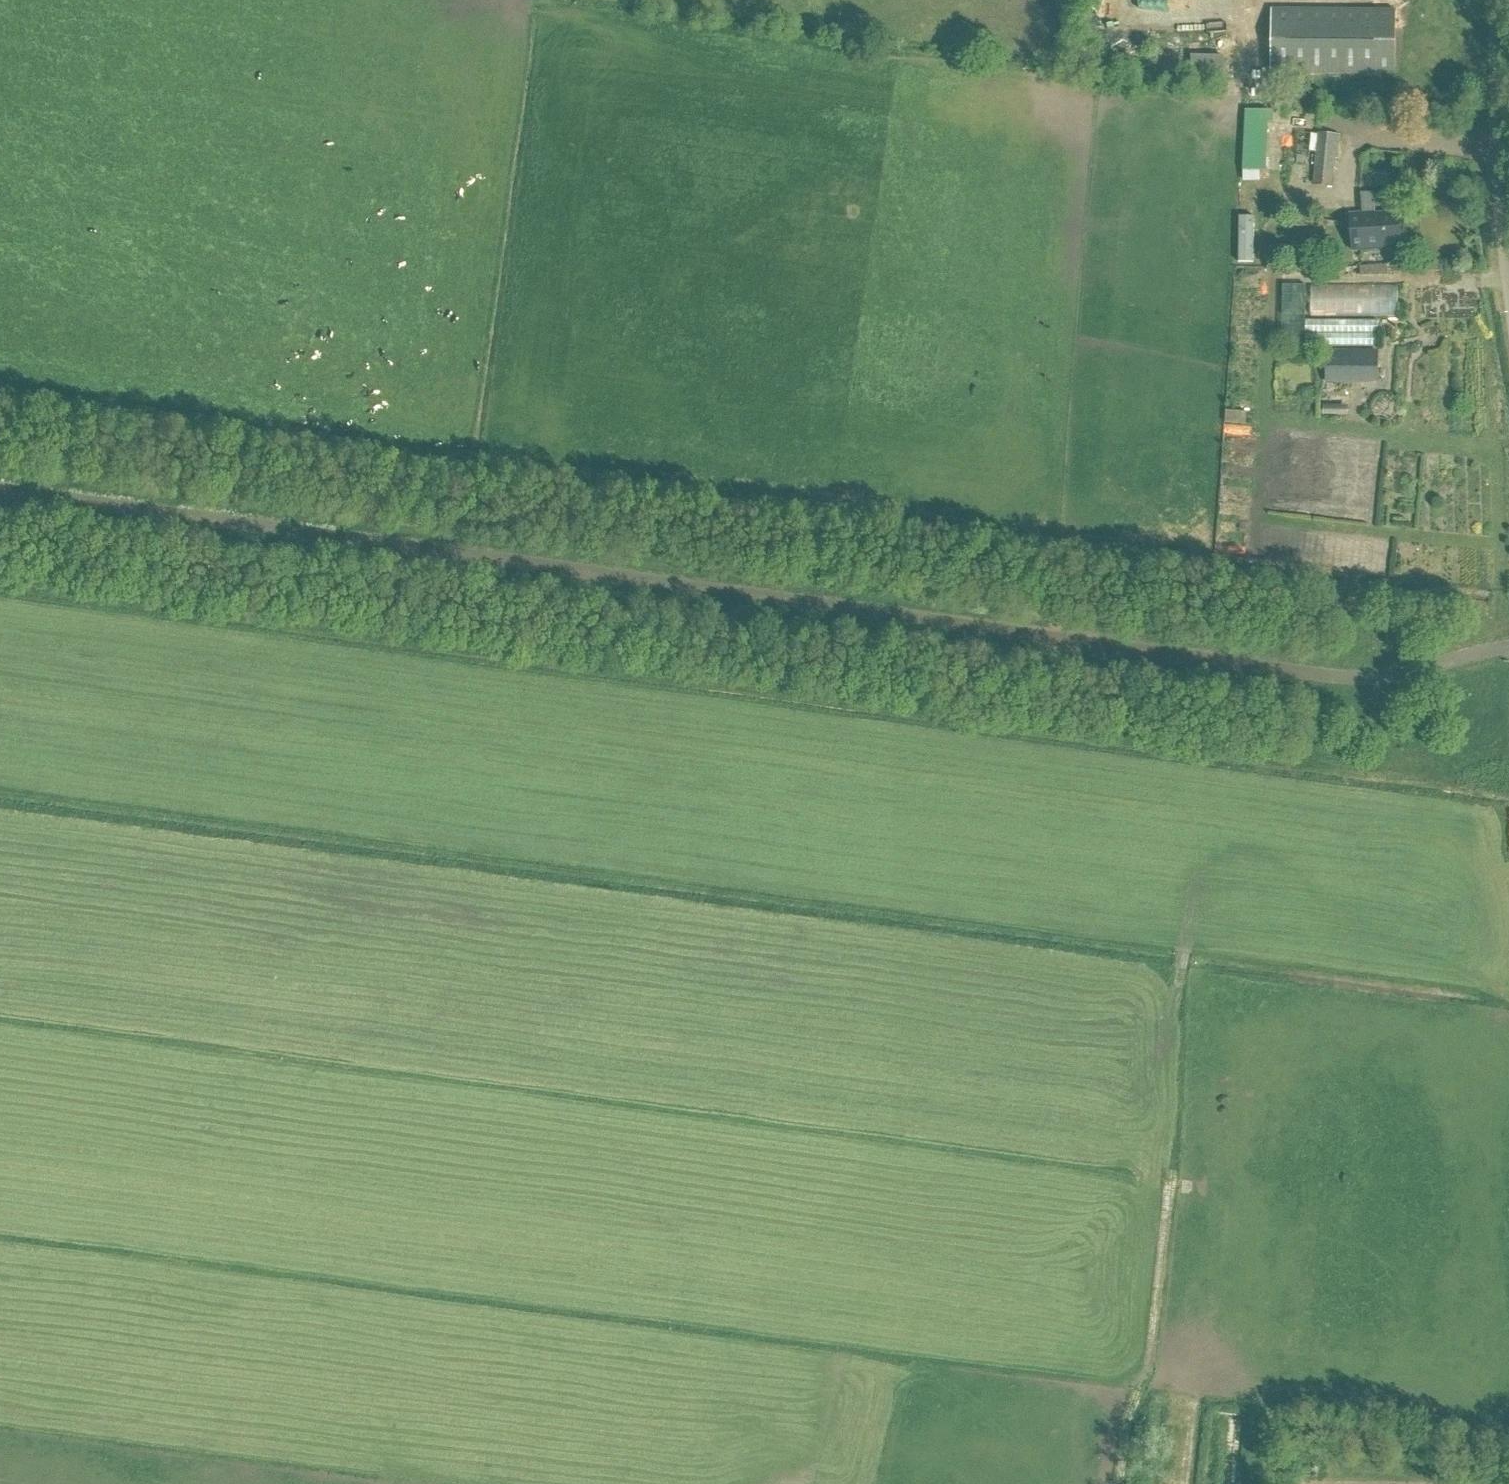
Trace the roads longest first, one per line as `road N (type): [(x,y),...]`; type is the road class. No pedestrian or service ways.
road 1 (unclassified): [(1169,656),(0,485)]
road 2 (unclassified): [(1508,650),(1406,675),(1237,666)]
road 3 (unclassified): [(1508,246),(1501,0)]

